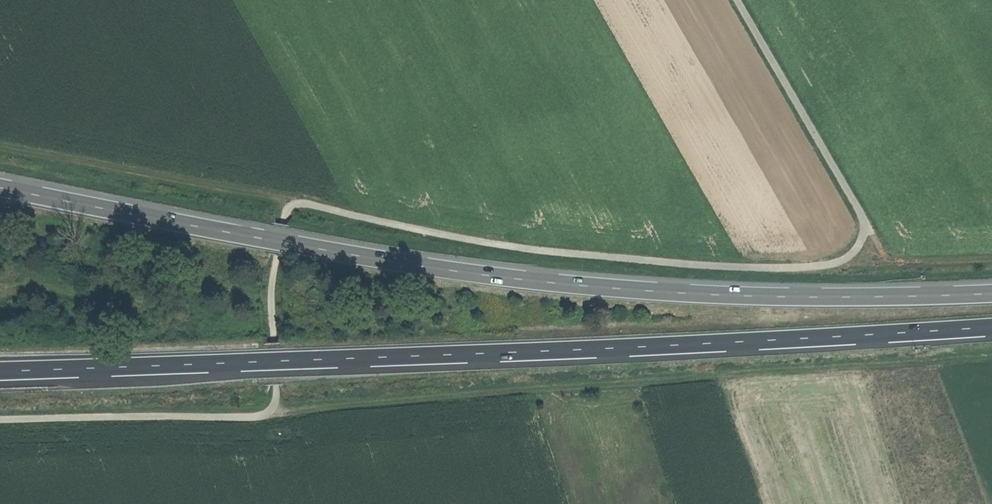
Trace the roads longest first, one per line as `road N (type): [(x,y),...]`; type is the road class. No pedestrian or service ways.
road 1 (trunk): [(991,294),(782,297),(501,277),(0,188)]
road 2 (trunk): [(0,372),(991,327)]
road 3 (track): [(991,351),(277,409)]

